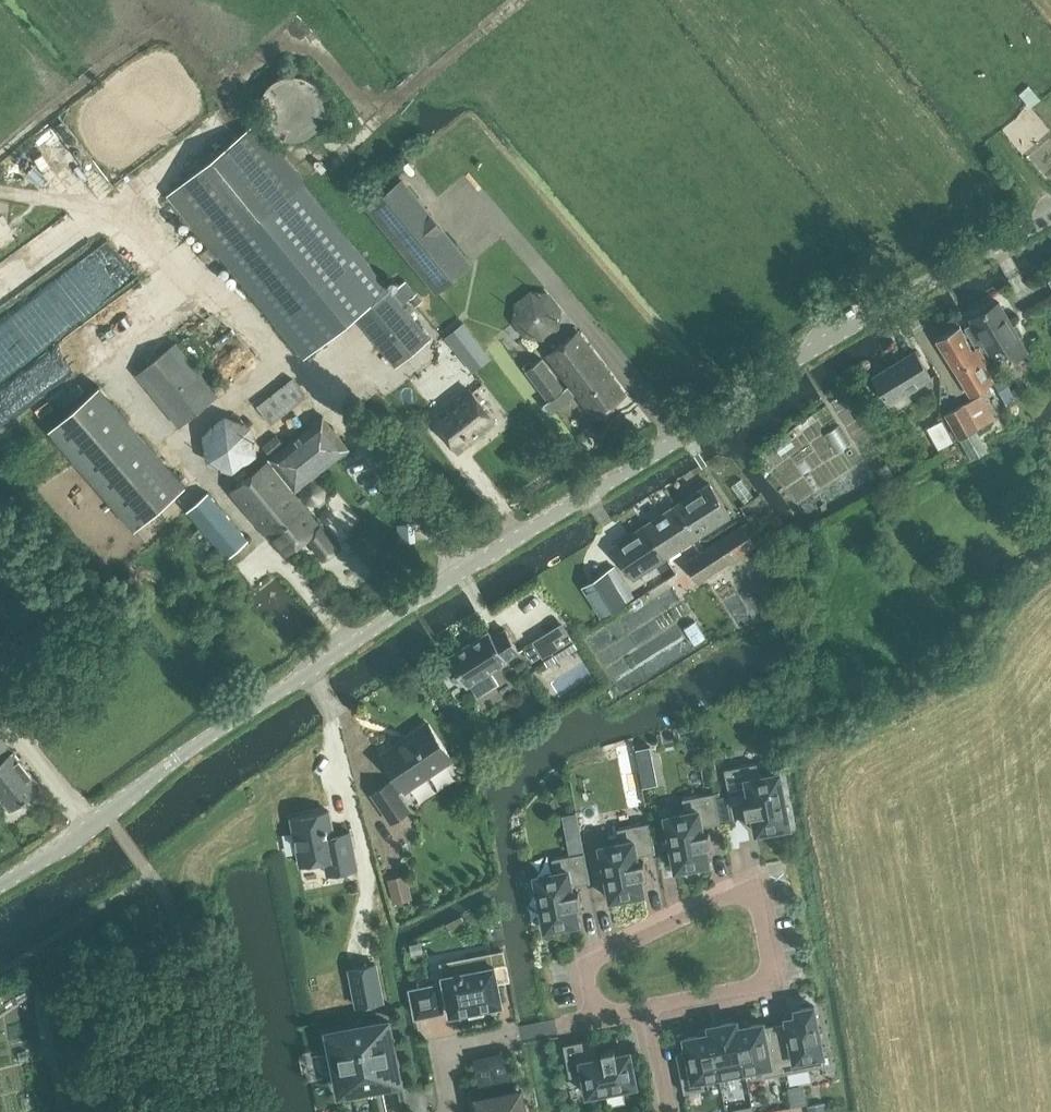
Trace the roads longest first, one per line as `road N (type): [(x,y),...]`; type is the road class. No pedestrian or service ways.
road 1 (unclassified): [(0,885),(466,568),(824,342),(1050,216)]
road 2 (track): [(466,568),(312,376),(189,255),(82,203),(0,190)]
road 3 (residential): [(648,1010),(780,985),(762,881),(587,964),(596,1020)]
road 4 (residential): [(457,1111),(453,1047),(596,1020)]

